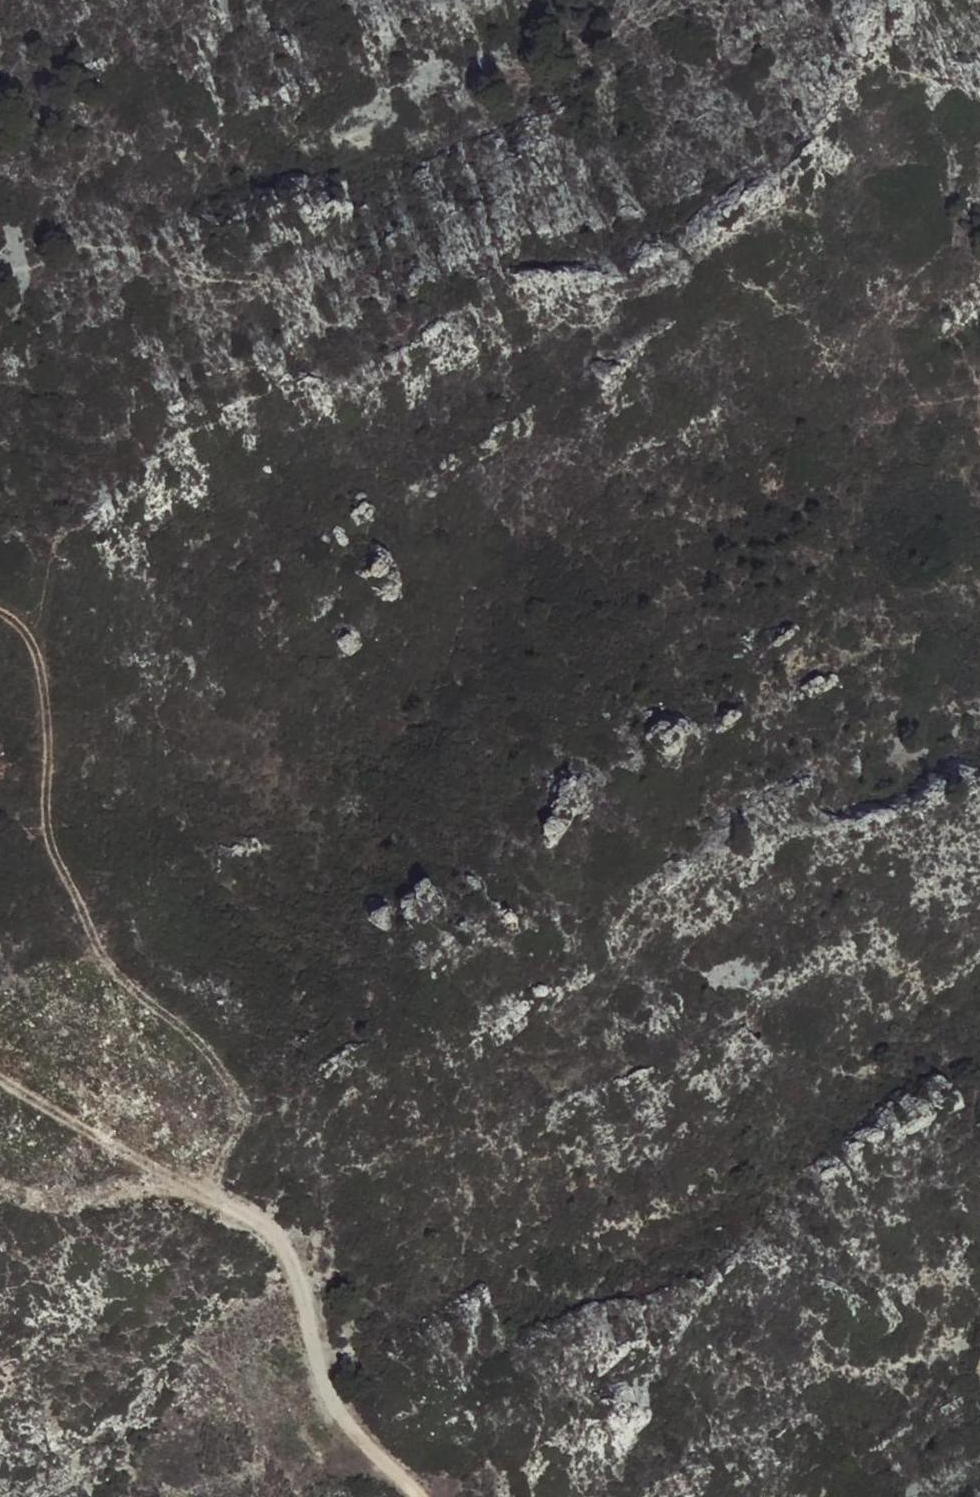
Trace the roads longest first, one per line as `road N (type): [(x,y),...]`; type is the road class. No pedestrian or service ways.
road 1 (track): [(218,1196),(270,1105),(118,970),(49,834),(39,630),(0,618)]
road 2 (track): [(429,1496),(332,1400),(296,1233),(218,1196),(49,1218),(0,1186)]

